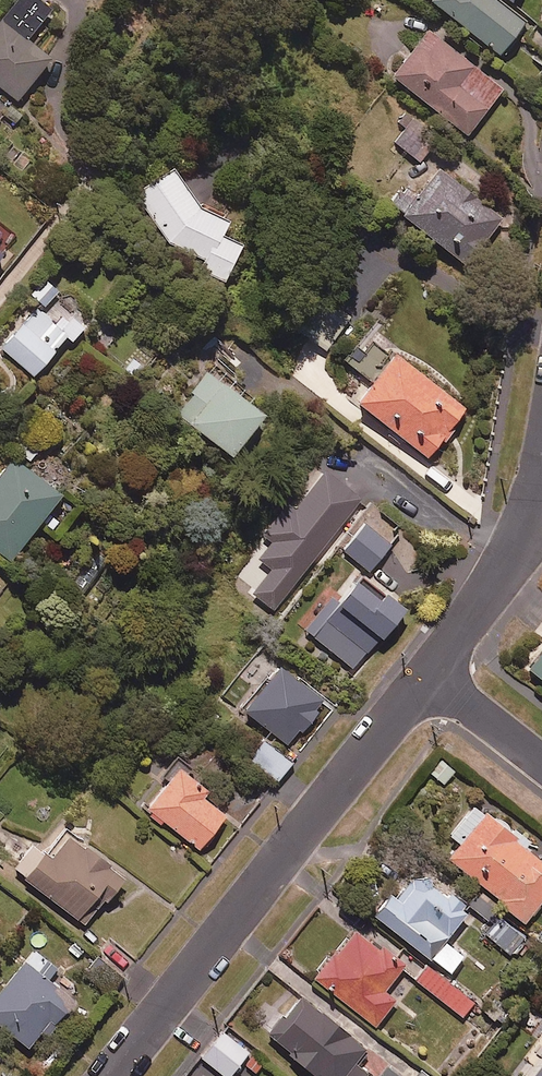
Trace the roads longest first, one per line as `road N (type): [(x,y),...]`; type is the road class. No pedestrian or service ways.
road 1 (residential): [(113,1075),(428,674)]
road 2 (residential): [(428,674),(506,571),(541,471)]
road 3 (residential): [(428,674),(541,764)]

